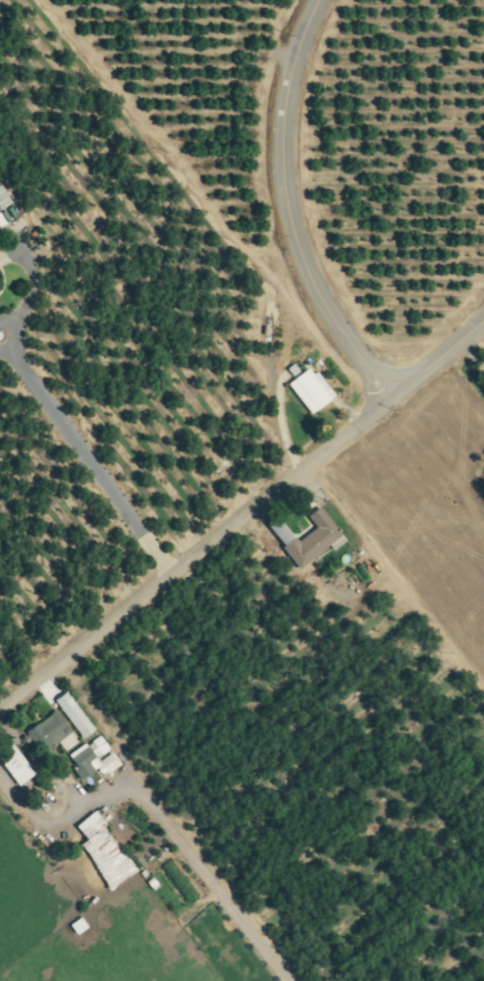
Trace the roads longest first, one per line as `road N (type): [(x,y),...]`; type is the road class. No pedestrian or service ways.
road 1 (residential): [(0,704),(483,323)]
road 2 (residential): [(391,398),(309,277),(284,184),(287,88),(319,0)]

